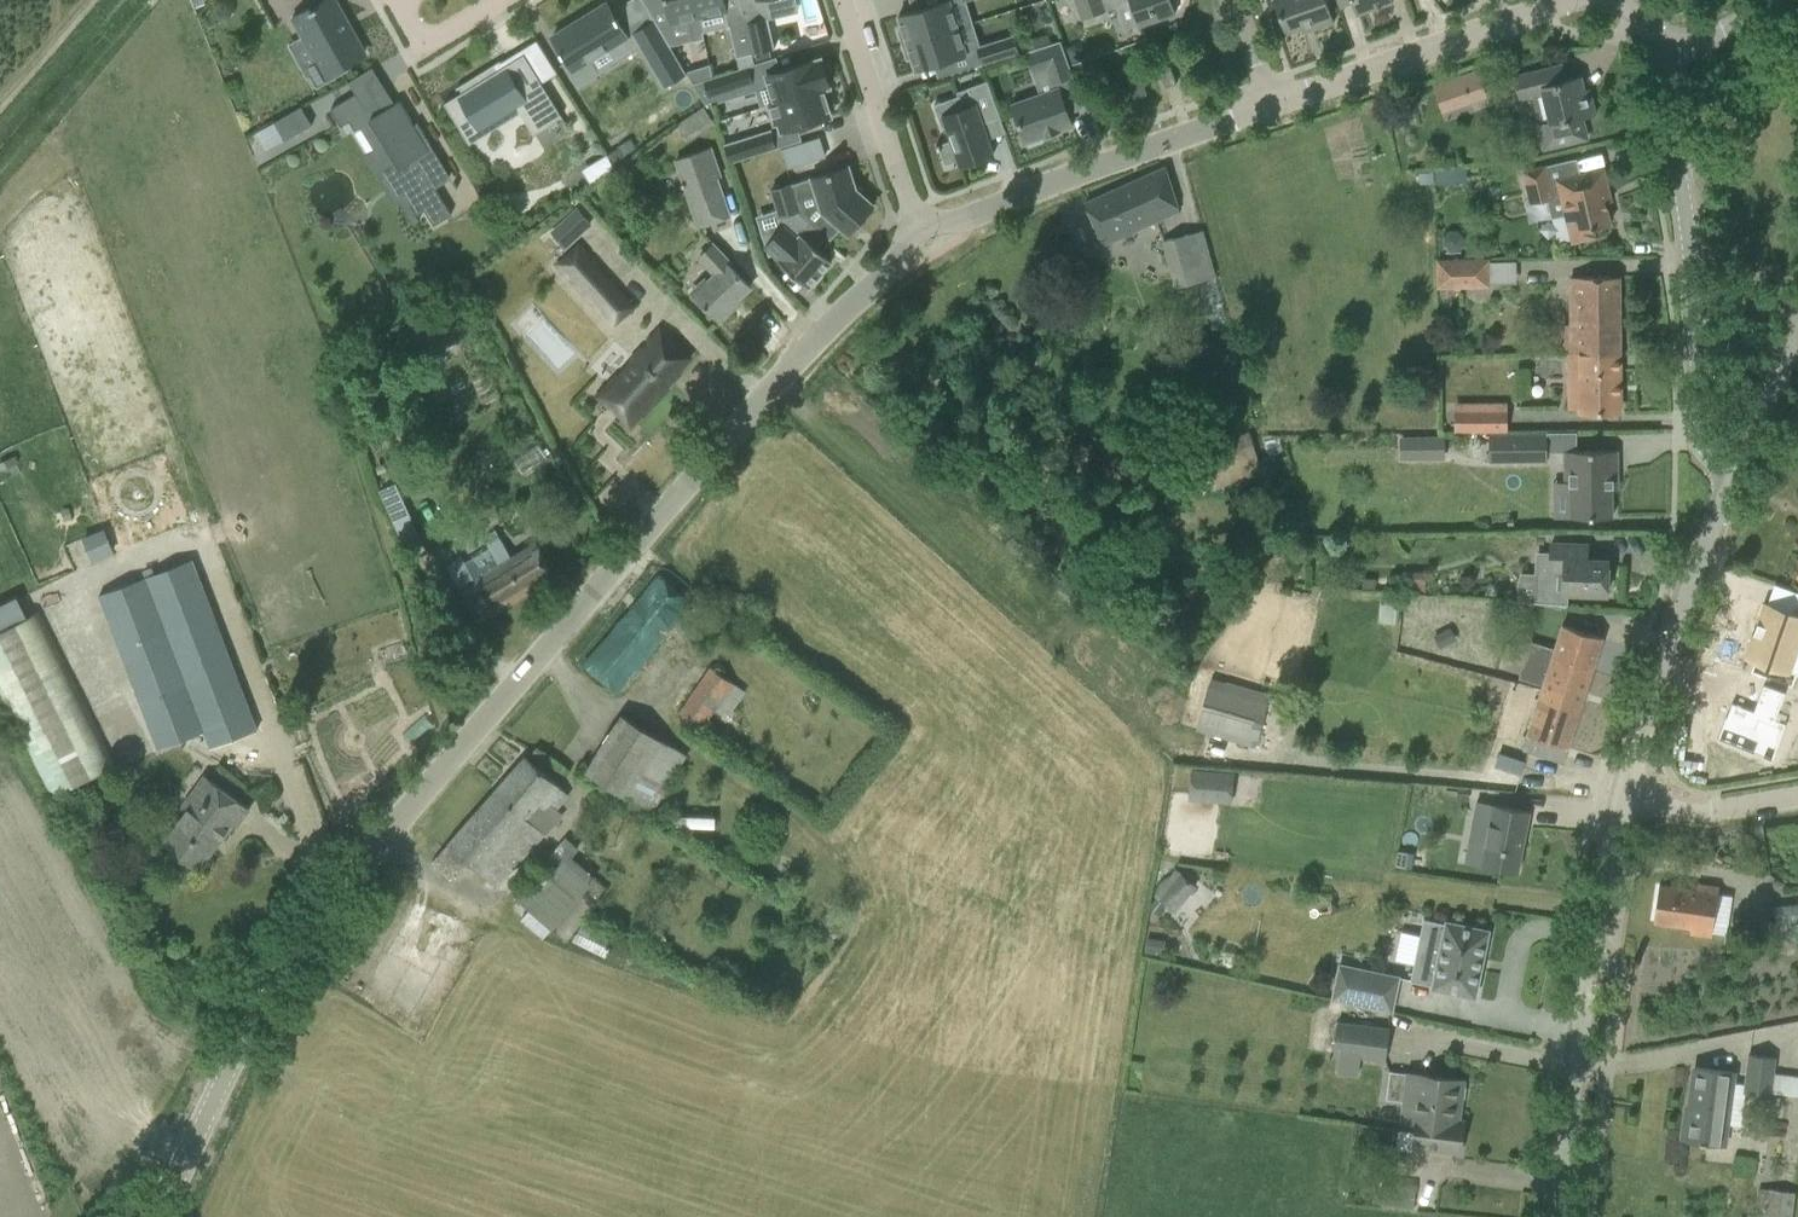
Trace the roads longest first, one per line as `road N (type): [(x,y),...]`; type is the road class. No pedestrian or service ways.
road 1 (tertiary): [(158,1216),(238,1048),(381,835),(917,231)]
road 2 (tertiary): [(1736,472),(1702,439),(1684,204),(1662,101),(1669,41)]
road 3 (tertiary): [(1555,1216),(1593,939),(1622,797)]
road 4 (tertiary): [(917,231),(1272,107)]
road 5 (tertiary): [(1622,797),(1660,660),(1736,472)]
road 6 (tertiary): [(1272,107),(1563,0)]
road 7 (residential): [(842,0),(917,231)]
road 8 (residential): [(1622,797),(1717,811),(1797,797)]
road 9 (tertiary): [(1736,472),(1797,326)]
road 10 (residential): [(1669,41),(1704,39),(1793,0)]

